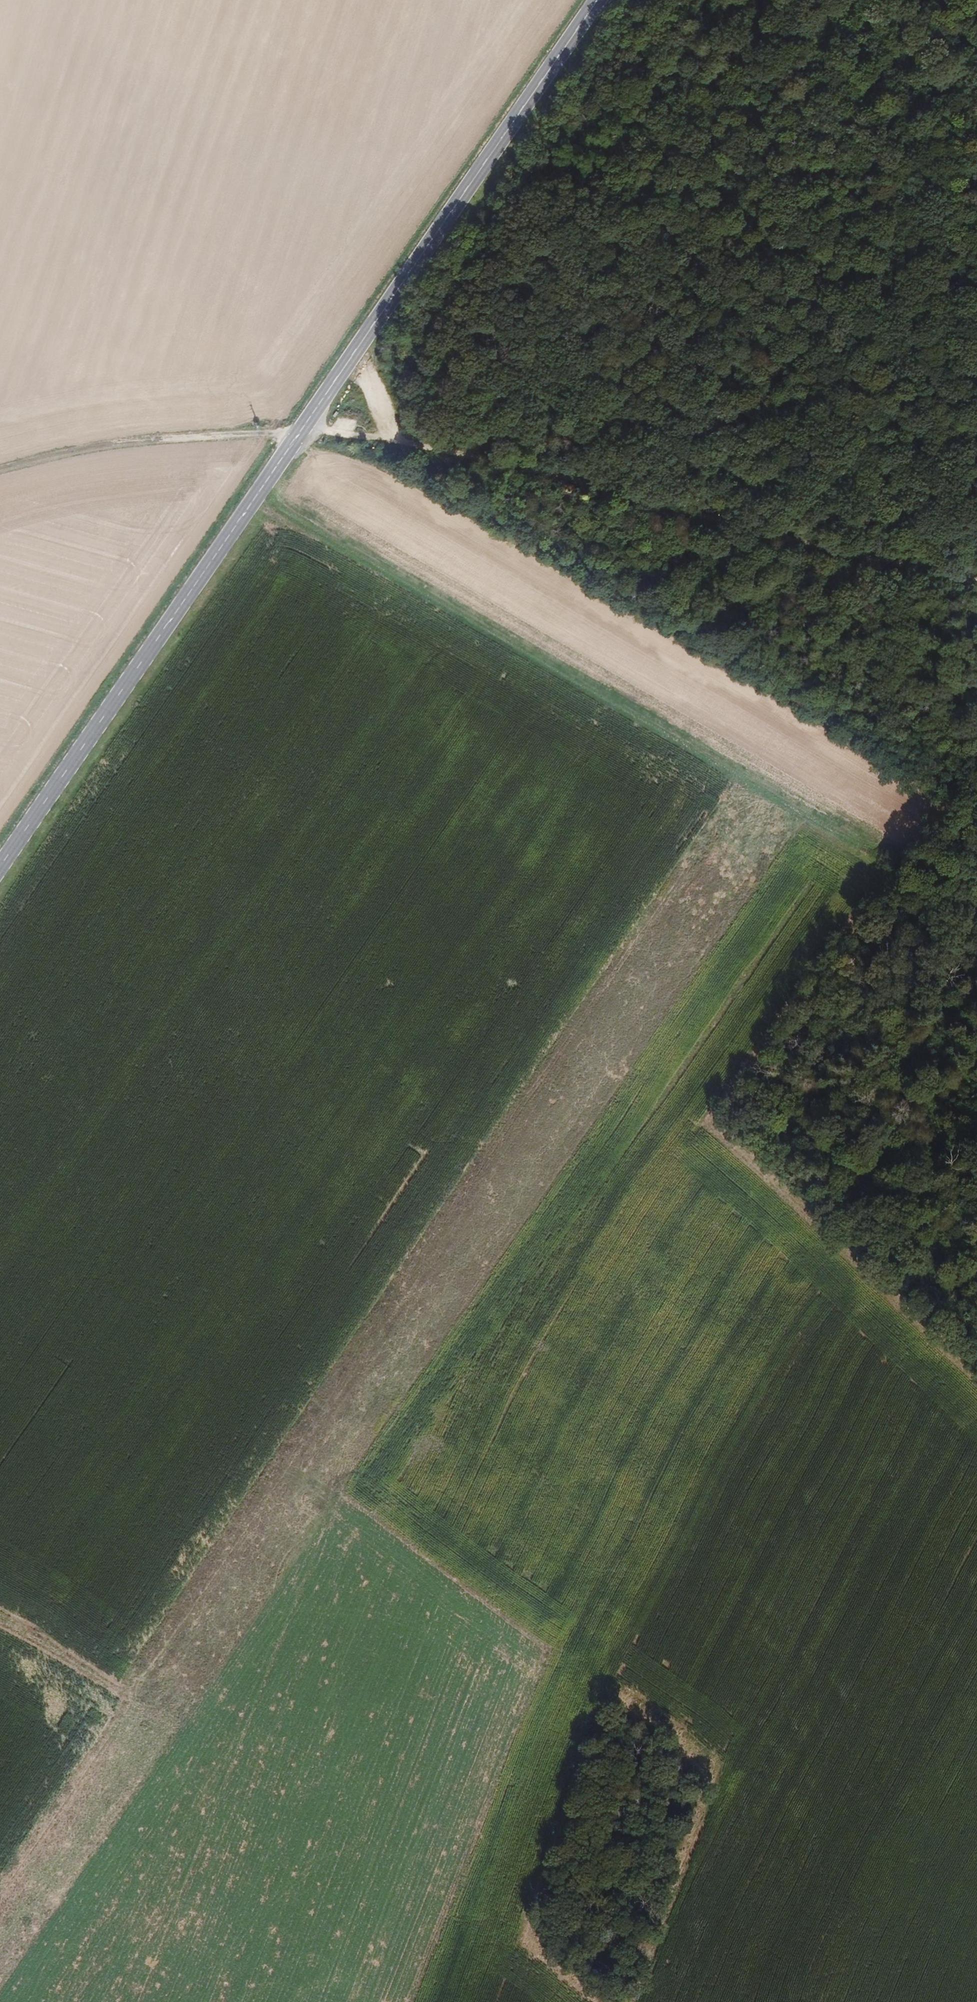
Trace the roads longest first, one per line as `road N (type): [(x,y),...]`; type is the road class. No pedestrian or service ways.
road 1 (secondary): [(596,0),(0,864)]
road 2 (track): [(976,588),(525,466),(407,440),(300,431)]

